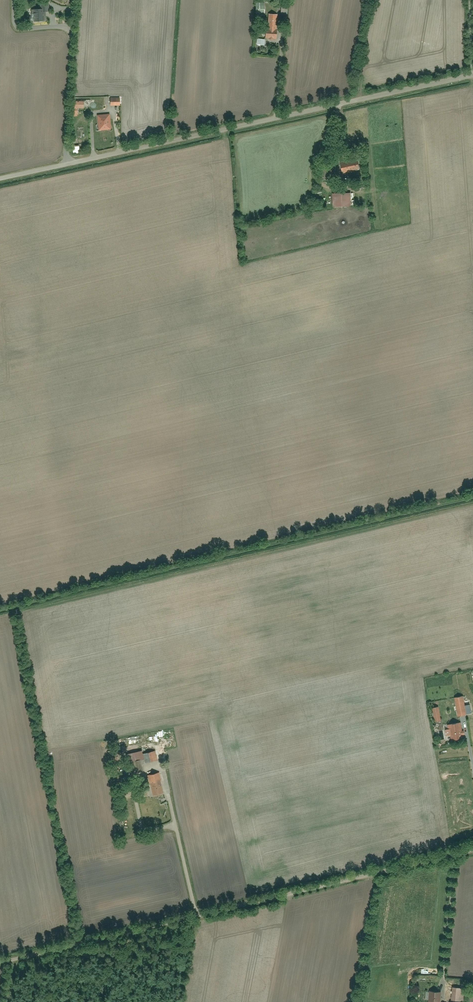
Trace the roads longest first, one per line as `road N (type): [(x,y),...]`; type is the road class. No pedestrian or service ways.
road 1 (unclassified): [(472,850),(0,965)]
road 2 (unclassified): [(0,179),(472,76)]

